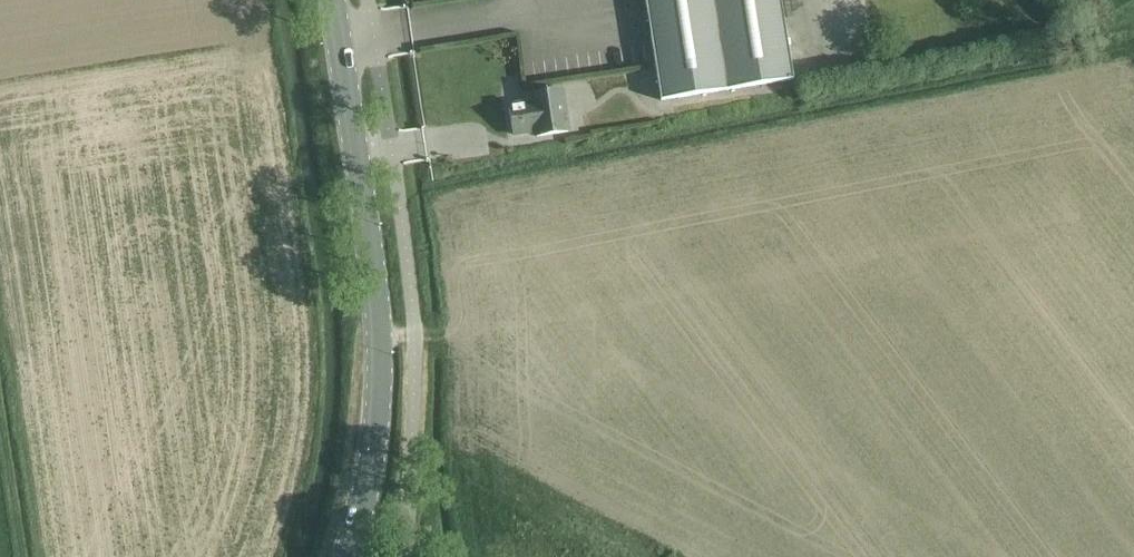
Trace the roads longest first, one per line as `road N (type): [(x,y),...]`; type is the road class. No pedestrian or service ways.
road 1 (tertiary): [(346,556),(385,405),(386,292),(340,0)]

